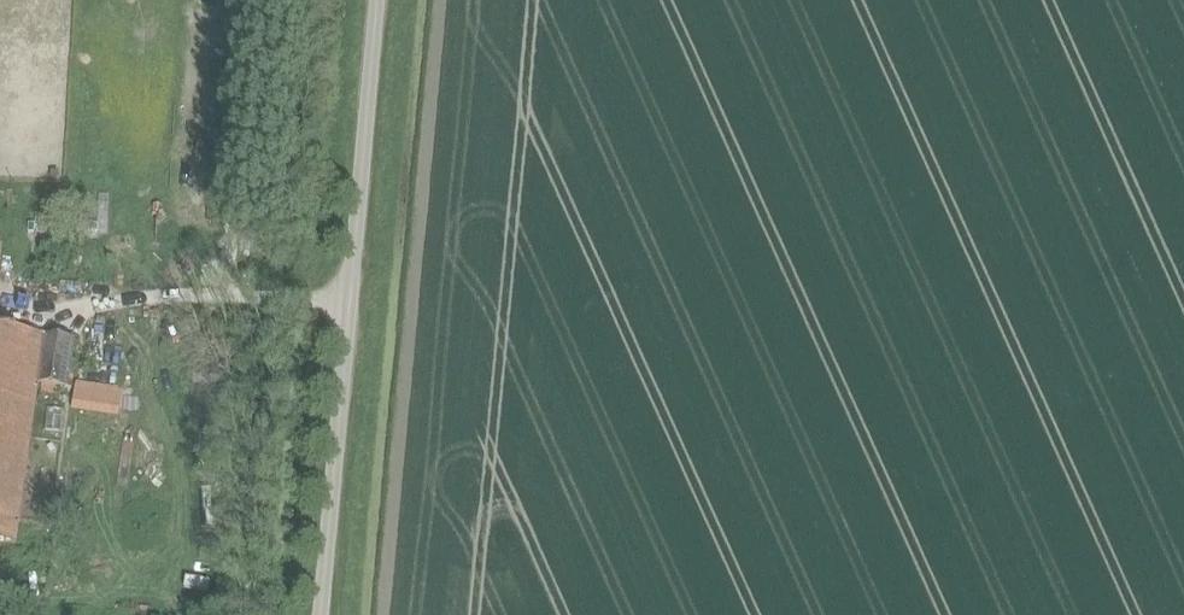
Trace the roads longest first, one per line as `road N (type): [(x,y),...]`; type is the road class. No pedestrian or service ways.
road 1 (unclassified): [(319,614),(376,0)]

